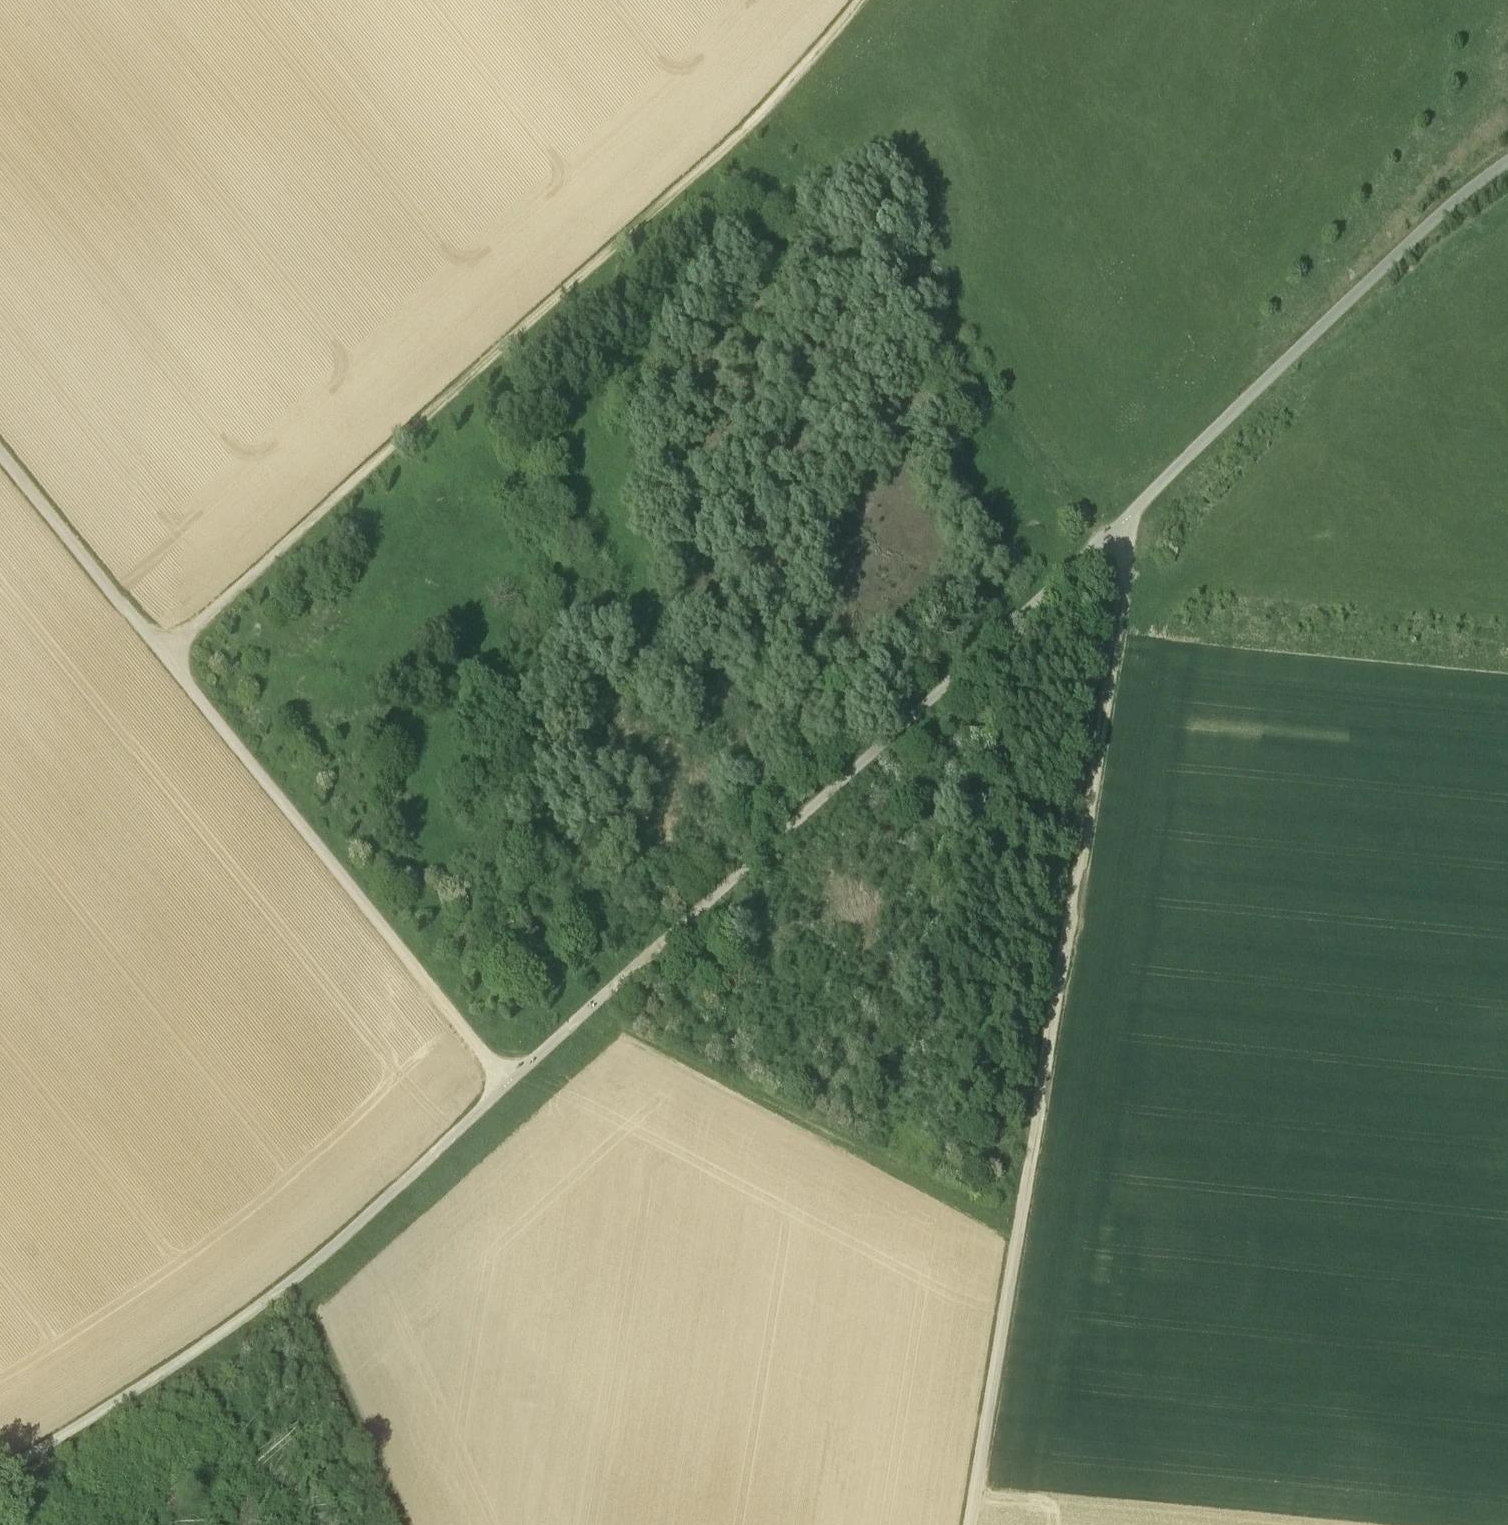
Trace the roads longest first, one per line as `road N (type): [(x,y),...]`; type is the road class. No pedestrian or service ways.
road 1 (track): [(1154,490),(982,1524)]
road 2 (track): [(173,653),(861,0)]
road 3 (track): [(1154,490),(510,1081)]
road 4 (track): [(510,1081),(0,442)]
road 5 (track): [(510,1081),(314,1256),(0,1468)]
road 6 (track): [(1507,155),(1154,490)]

